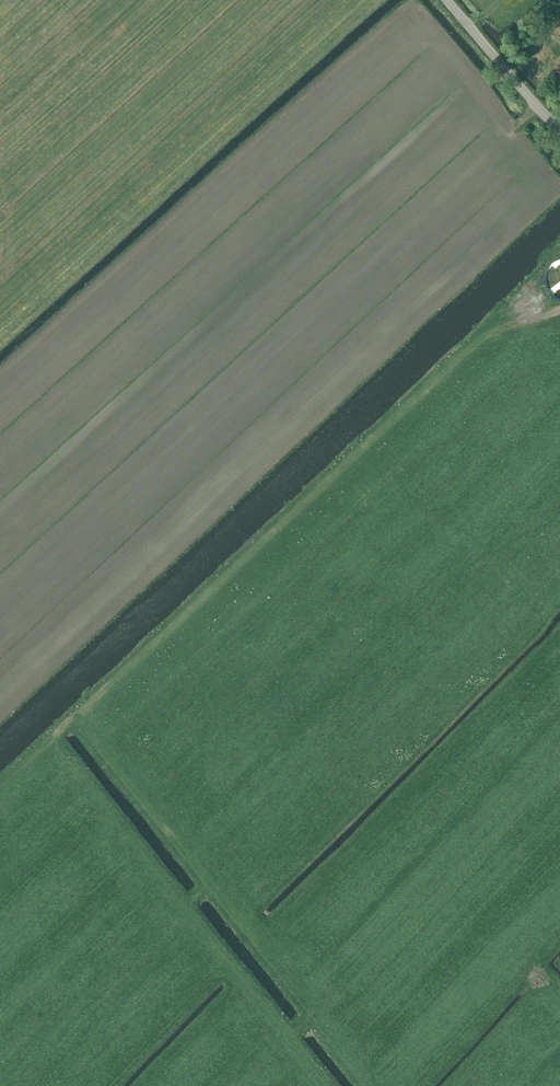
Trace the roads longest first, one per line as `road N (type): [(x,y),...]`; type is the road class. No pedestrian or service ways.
road 1 (tertiary): [(559,131),(445,0)]

